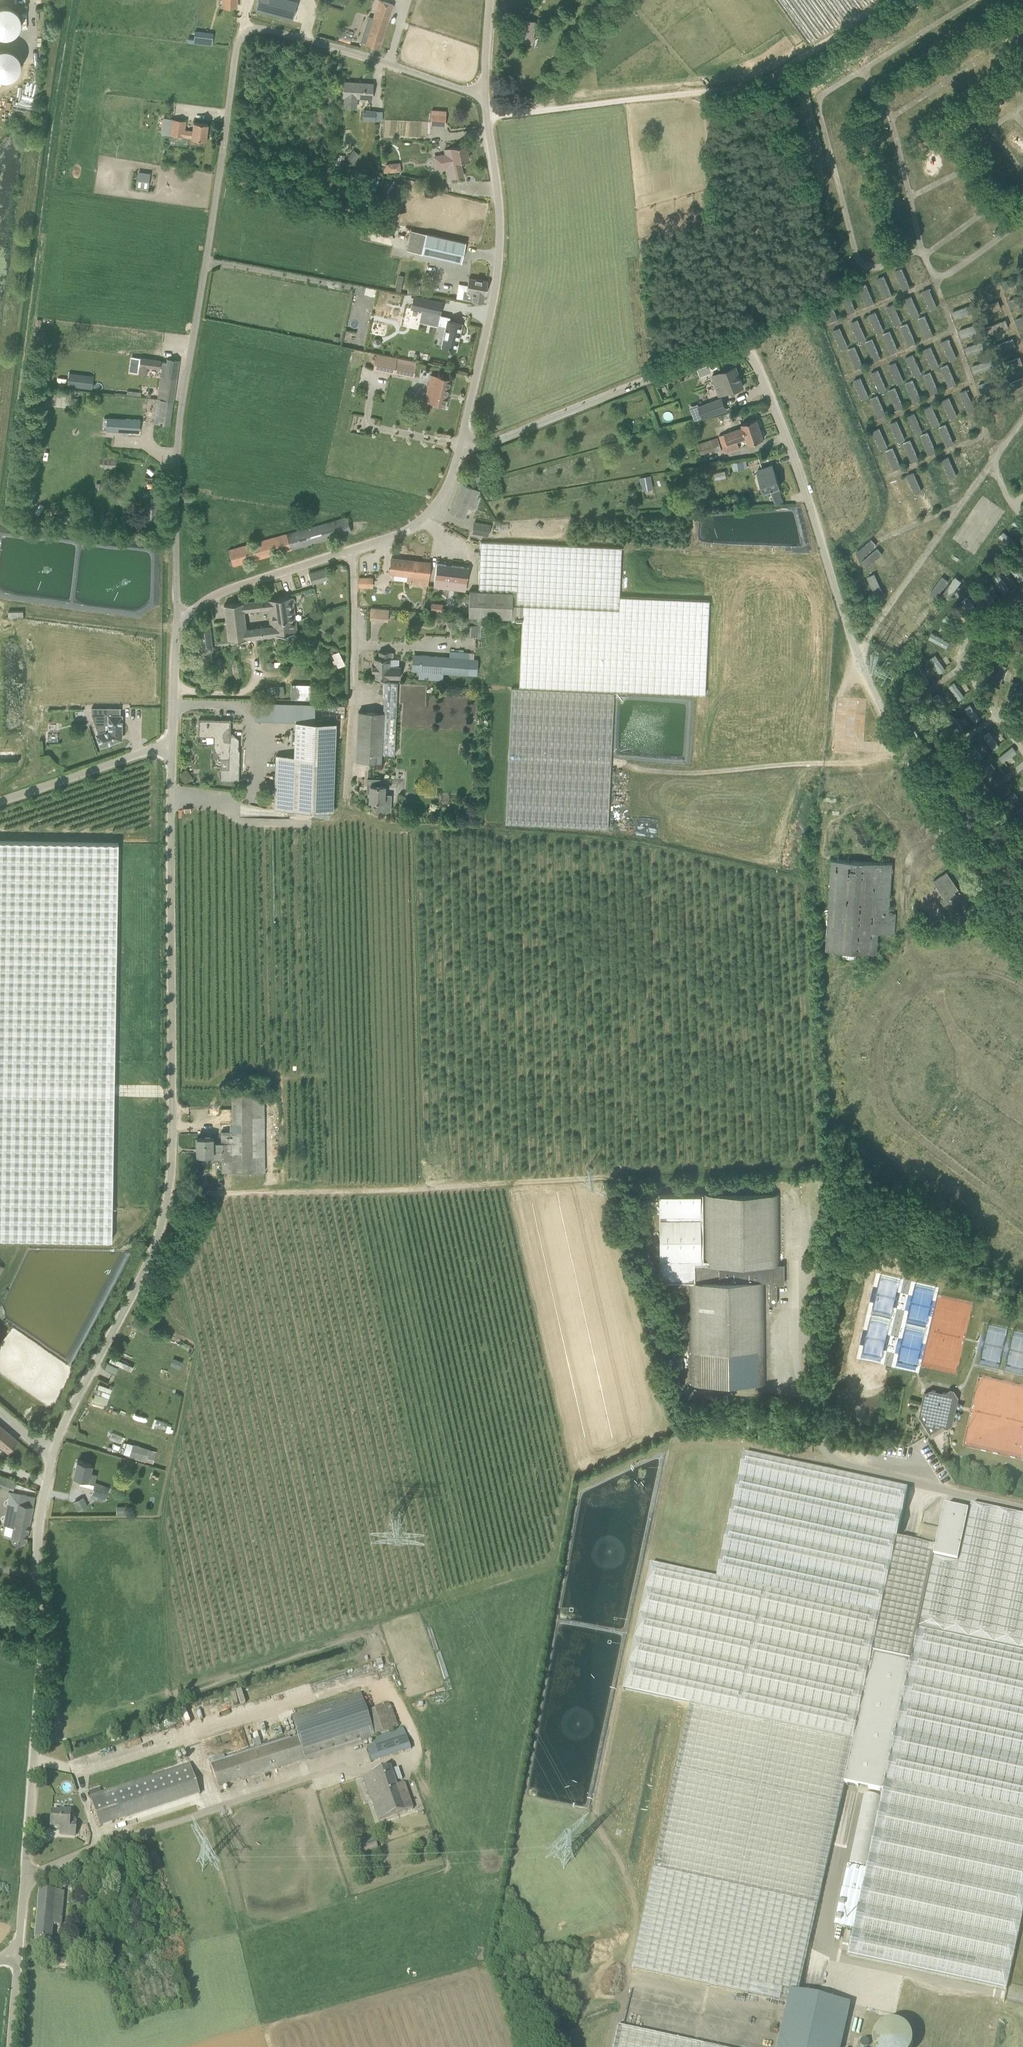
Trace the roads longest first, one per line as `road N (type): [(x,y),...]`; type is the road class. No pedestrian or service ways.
road 1 (unclassified): [(1022,930),(961,862),(865,674),(794,457),(757,369),(743,356),(727,350),(486,445),(462,444)]
road 2 (unclassified): [(176,613),(180,442),(236,47),(245,32),(264,29),(484,95)]
road 3 (unclassified): [(54,1448),(148,1269),(171,1195),(173,747)]
road 4 (track): [(171,1195),(614,1183),(645,1190),(797,1188)]
road 5 (unclassified): [(18,1960),(43,1655),(38,1527),(54,1448)]
road 6 (track): [(894,0),(735,93),(487,118)]
road 7 (unclassified): [(462,444),(499,254),(484,95)]
road 8 (track): [(865,674),(851,681),(837,708),(844,749),(898,829),(924,981)]
road 9 (unclassified): [(1022,1509),(830,1456),(799,1380)]
road 10 (track): [(903,746),(853,764),(654,770)]
road 11 (unclassified): [(347,798),(352,550)]
road 12 (unclassified): [(176,613),(352,550)]
road 13 (unclassified): [(173,747),(0,801)]
road 14 (unclassified): [(352,550),(404,535),(429,517),(451,483),(462,444)]
road 15 (unclassified): [(173,747),(176,613)]

